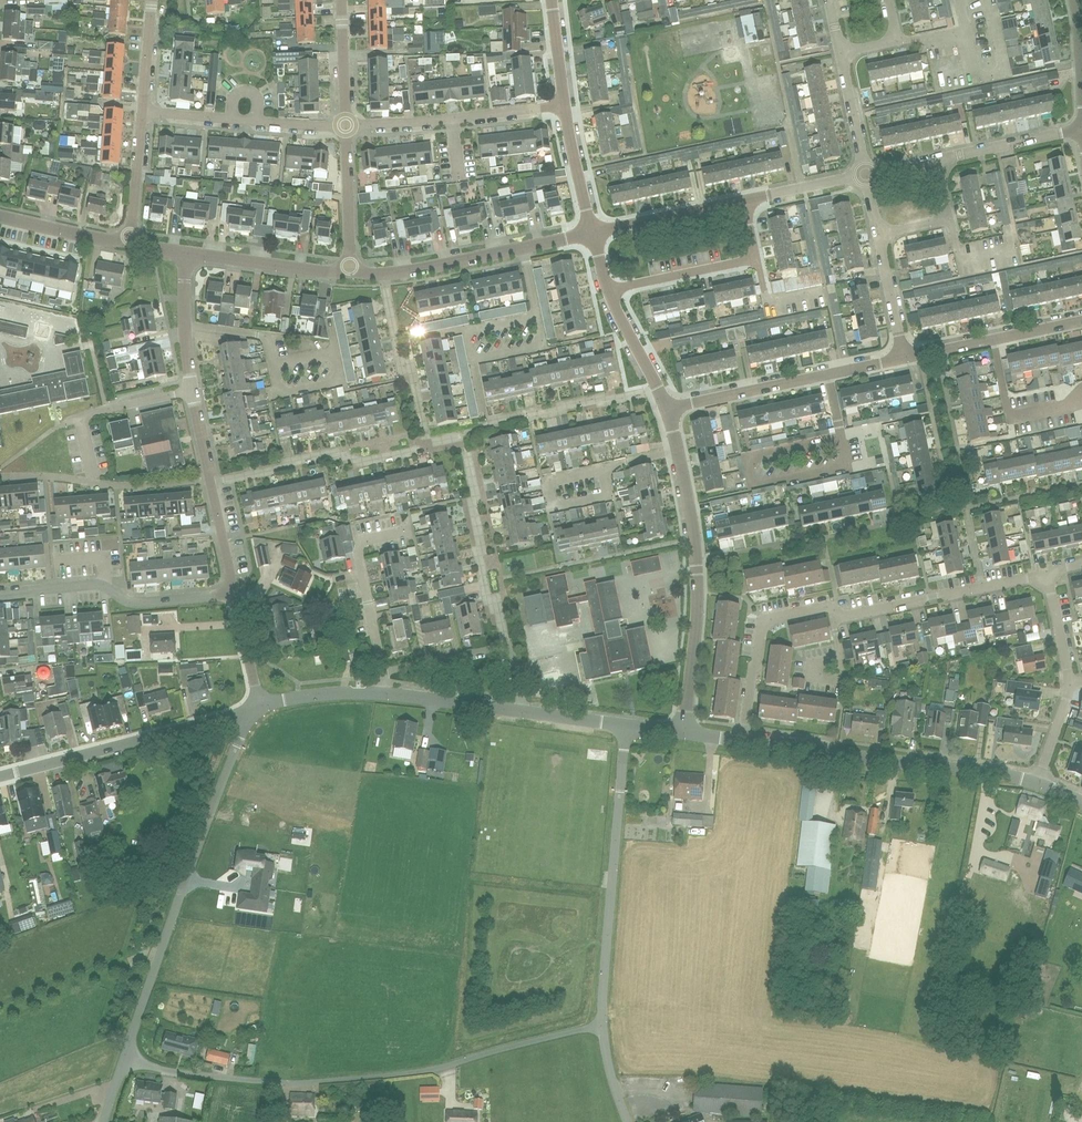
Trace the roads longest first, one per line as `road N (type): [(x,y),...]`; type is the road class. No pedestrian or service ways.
road 1 (unclassified): [(123,1061),(243,1081),(386,1079),(602,1025)]
road 2 (residential): [(743,740),(762,622),(826,607),(842,617),(1045,573)]
road 3 (unclassified): [(123,1061),(257,706)]
road 4 (residential): [(234,593),(190,389),(184,253)]
road 5 (residential): [(683,732),(696,569),(668,409)]
road 6 (unclassified): [(602,1025),(626,725)]
road 7 (tertiary): [(1038,779),(743,740)]
road 8 (tertiary): [(257,706),(0,776)]
road 9 (residential): [(350,266),(383,275),(592,233)]
road 10 (residential): [(234,593),(138,602),(94,585),(0,593)]
road 11 (residential): [(563,107),(345,123)]
road 12 (residential): [(525,712),(509,646),(383,673)]
road 13 (residential): [(350,266),(325,273),(184,253)]
road 14 (residential): [(668,409),(827,373)]
road 15 (residential): [(1081,387),(1070,404),(1010,418),(994,340)]
road 16 (residential): [(592,233),(744,200)]
road 17 (residential): [(607,292),(756,259)]
road 18 (residential): [(937,161),(1081,129)]
road 19 (residential): [(350,266),(345,123)]
road 20 (tertiary): [(525,712),(387,693)]
road 21 (residential): [(383,673),(355,544)]
road 22 (residential): [(668,409),(607,292)]
road 23 (residential): [(129,241),(142,110)]
road 24 (residential): [(129,241),(0,216)]
road 25 (tertiary): [(387,693),(257,706)]
road 26 (residential): [(592,233),(563,107)]
road 27 (residential): [(902,358),(878,235)]
road 28 (residential): [(864,175),(841,52)]
road 29 (residential): [(345,123),(340,0)]
road 30 (residential): [(744,200),(864,175)]

